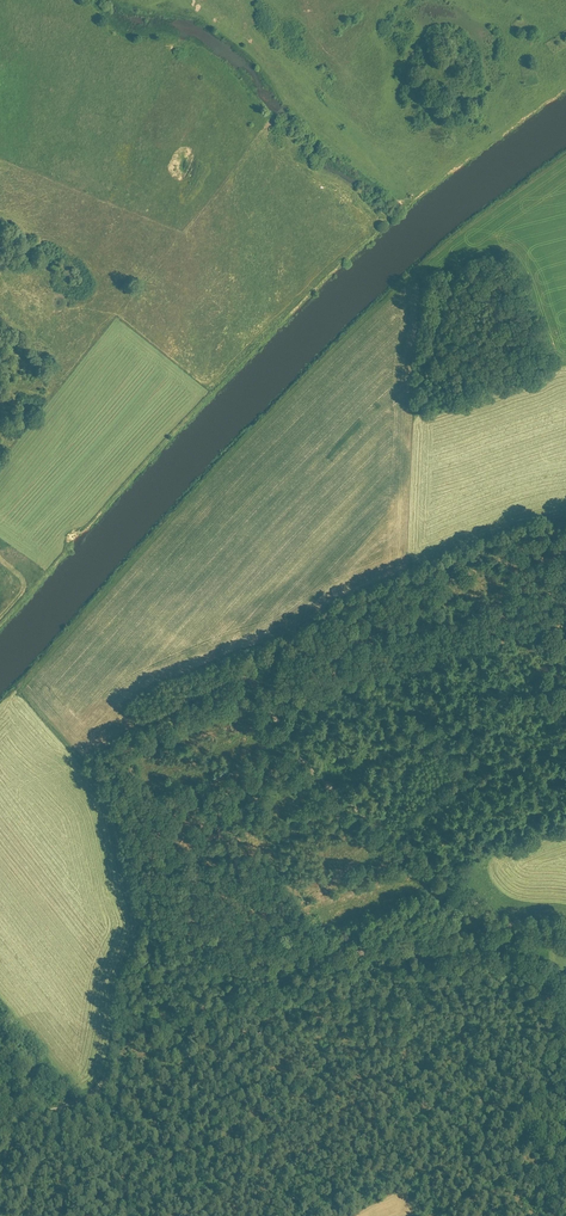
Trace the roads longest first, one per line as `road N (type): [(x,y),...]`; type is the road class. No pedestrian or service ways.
road 1 (track): [(517,930),(323,782),(254,687)]
road 2 (track): [(254,687),(324,619),(353,602),(565,514)]
road 3 (track): [(565,1143),(555,1119),(565,1025),(505,937)]

